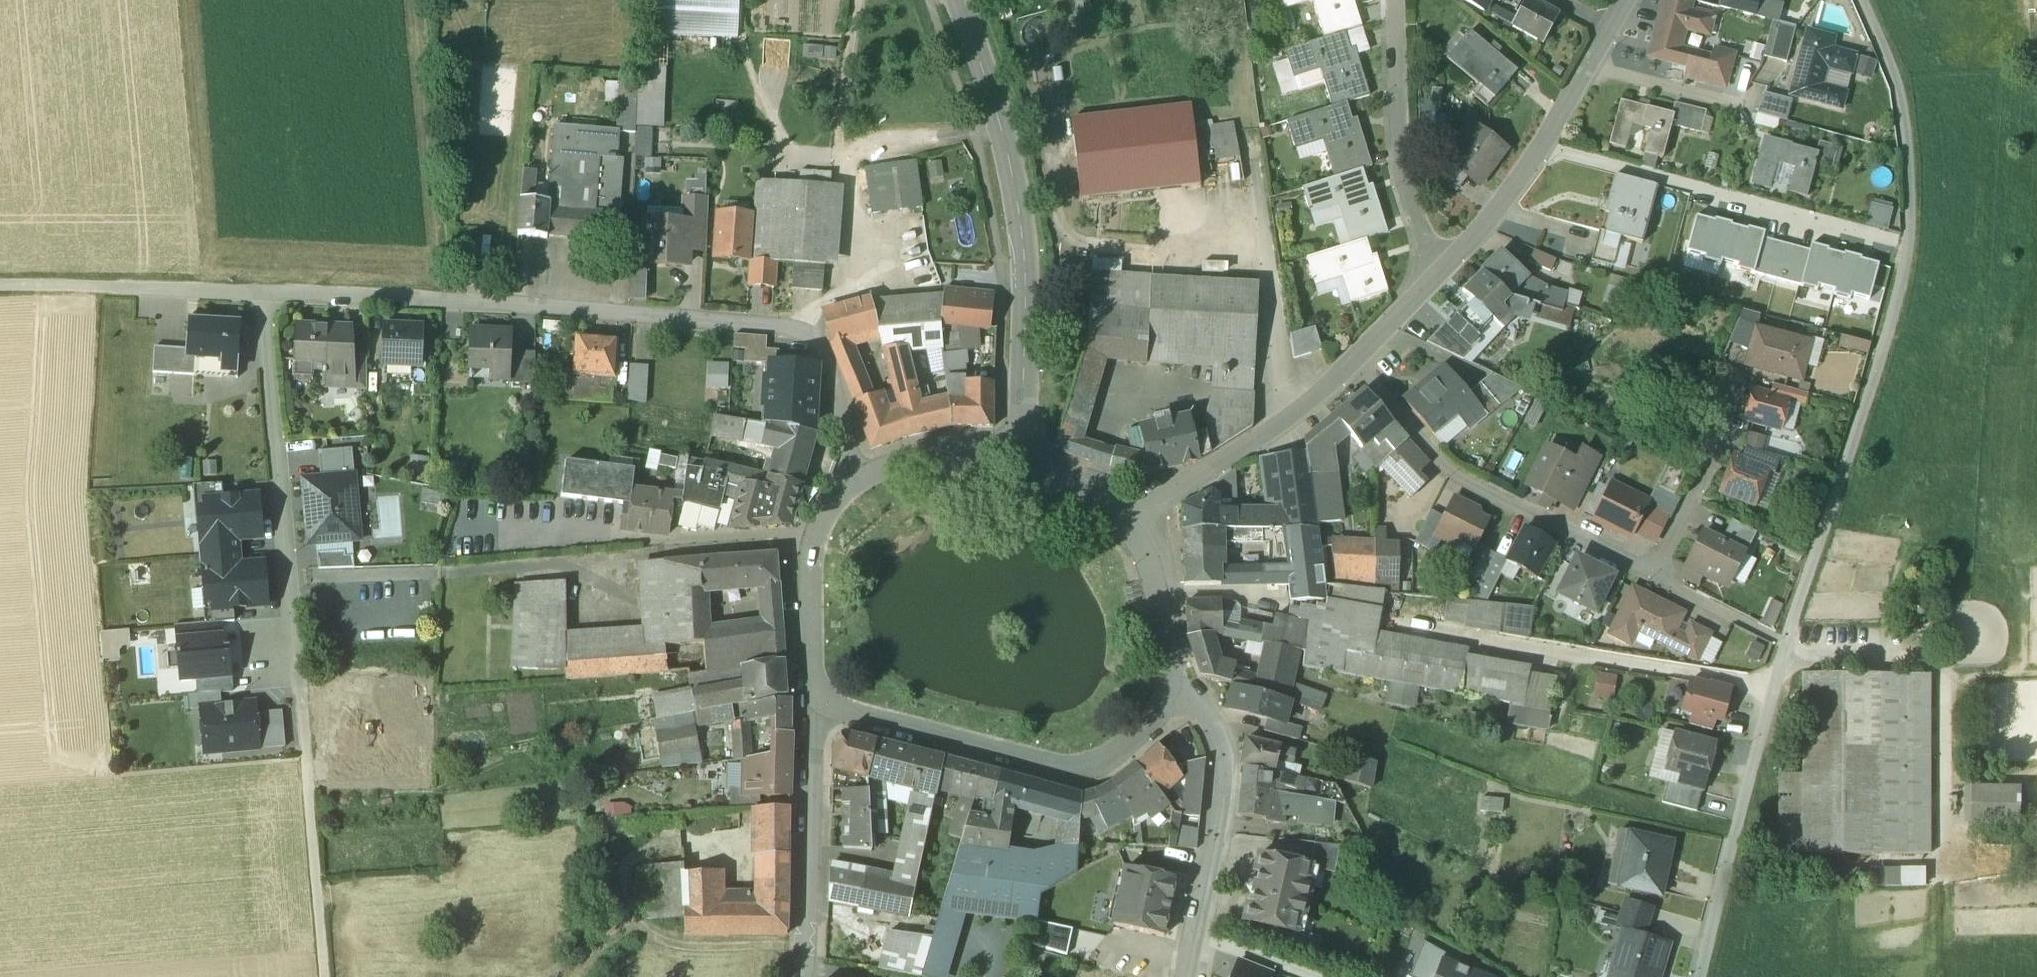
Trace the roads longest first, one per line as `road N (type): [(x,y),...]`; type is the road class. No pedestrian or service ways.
road 1 (residential): [(266,292),(798,329),(829,361),(858,475)]
road 2 (residential): [(1784,646),(1903,288),(1912,236),(1904,99),(1862,0)]
road 3 (residential): [(1784,646),(1447,471),(1352,359)]
road 4 (residential): [(1021,452),(1022,235),(957,0)]
road 5 (residential): [(810,709),(1092,781),(1155,734),(1173,696)]
road 6 (track): [(808,947),(698,948),(641,937),(622,881),(638,851),(693,841),(740,857),(740,886)]
road 7 (residential): [(298,685),(266,292)]
road 8 (track): [(798,329),(822,305),(855,298),(852,153),(997,130)]
road 9 (residential): [(1699,976),(1784,646)]
road 10 (residential): [(1629,0),(1544,148),(1443,271)]
road 11 (residential): [(1187,976),(1224,757),(1205,719),(1173,696)]
road 12 (track): [(324,976),(298,685)]
road 13 (residential): [(1443,271),(1416,224),(1397,165),(1390,0)]
road 14 (residential): [(1352,359),(1242,451),(1128,521)]
road 15 (residential): [(810,709),(812,911),(804,976)]
road 16 (residential): [(858,475),(829,498),(807,545),(810,709)]
road 17 (residential): [(1173,696),(1180,663),(1175,612),(1159,563),(1128,521)]
road 18 (residential): [(1021,452),(912,456),(858,475)]
road 19 (residential): [(124,288),(266,292)]
road 20 (residential): [(1128,521),(1084,483),(1021,452)]
road 21 (residential): [(1443,271),(1352,359)]
road 22 (track): [(0,287),(124,288)]

